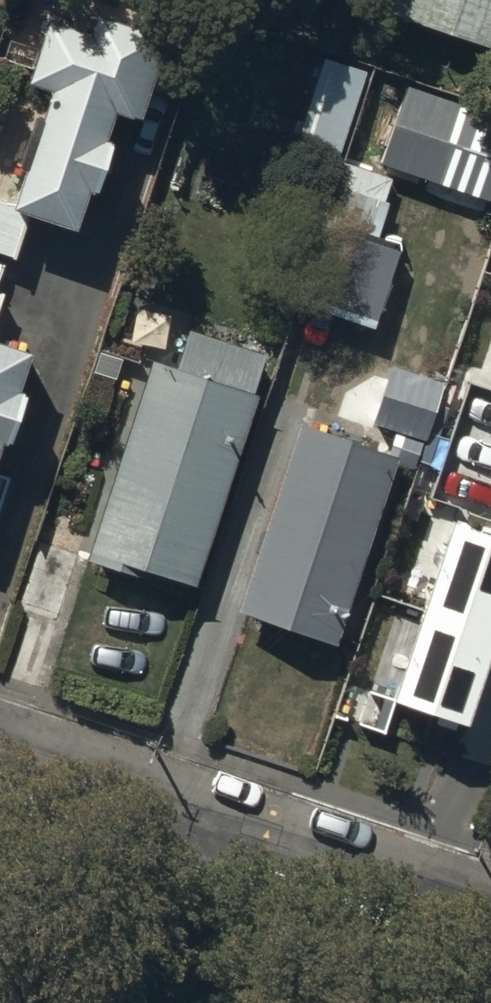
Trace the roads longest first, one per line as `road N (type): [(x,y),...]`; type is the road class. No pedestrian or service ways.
road 1 (residential): [(0,770),(490,929)]

